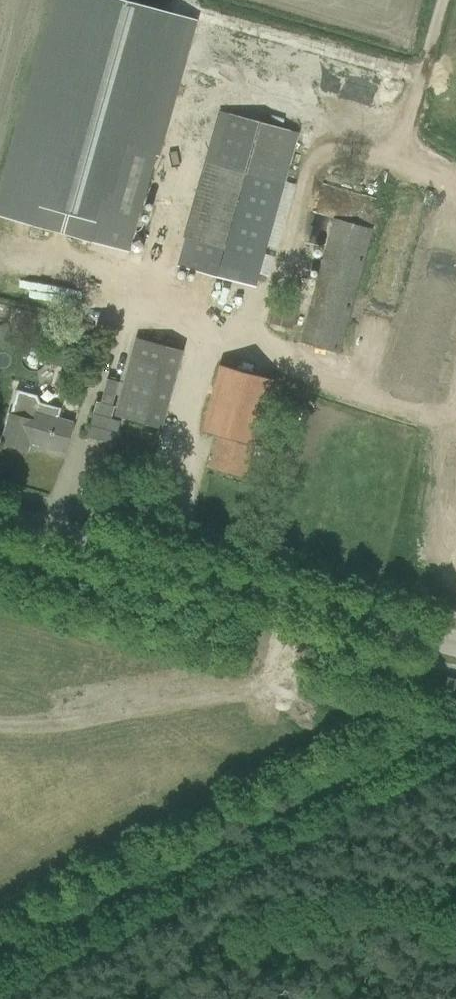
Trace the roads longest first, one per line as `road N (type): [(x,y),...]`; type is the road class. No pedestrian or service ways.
road 1 (track): [(0,957),(455,733)]
road 2 (secondary): [(455,646),(0,518)]

